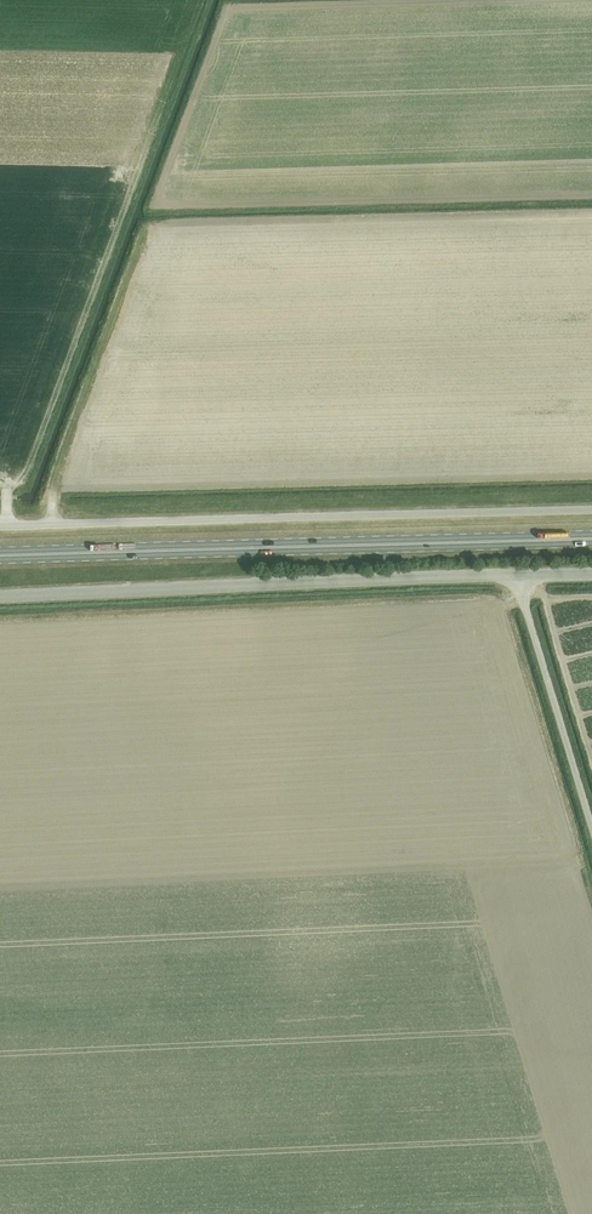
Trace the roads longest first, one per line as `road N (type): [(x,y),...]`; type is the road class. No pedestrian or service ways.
road 1 (primary): [(591,536),(0,555)]
road 2 (unclassified): [(591,510),(0,526)]
road 3 (unclassified): [(0,596),(518,576)]
road 4 (unclassified): [(591,825),(518,576)]

